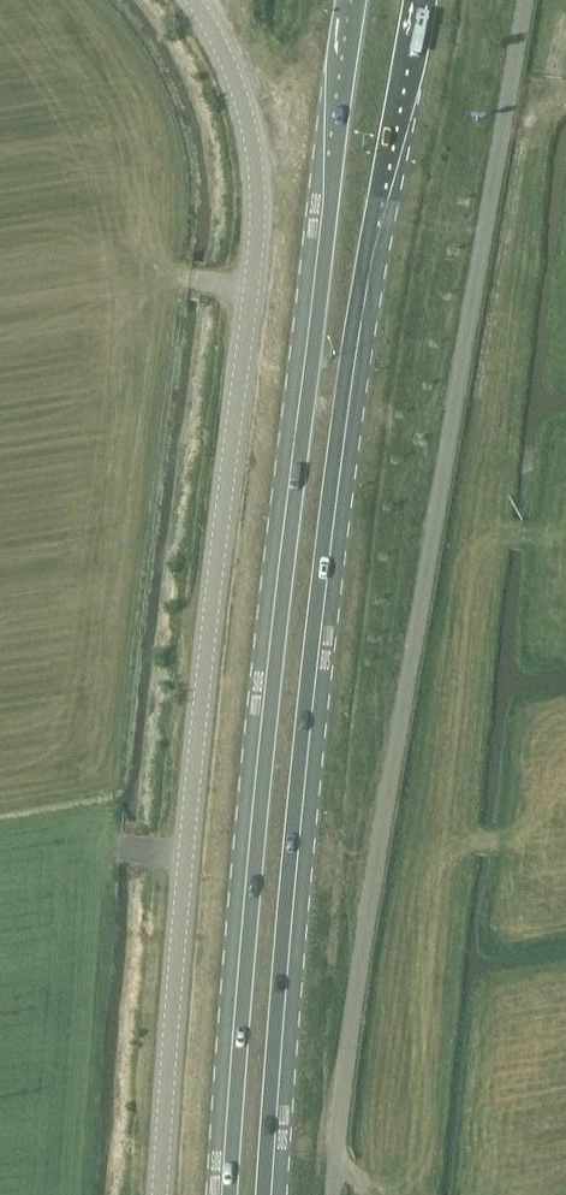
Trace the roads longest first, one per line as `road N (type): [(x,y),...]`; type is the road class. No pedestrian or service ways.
road 1 (unclassified): [(161,1194),(257,220),(240,90),(196,0)]
road 2 (track): [(335,1194),(422,597),(527,0)]
road 3 (primary): [(272,1194),(301,821),(351,381),(421,0)]
road 4 (primary): [(352,0),(275,595),(223,1194)]

